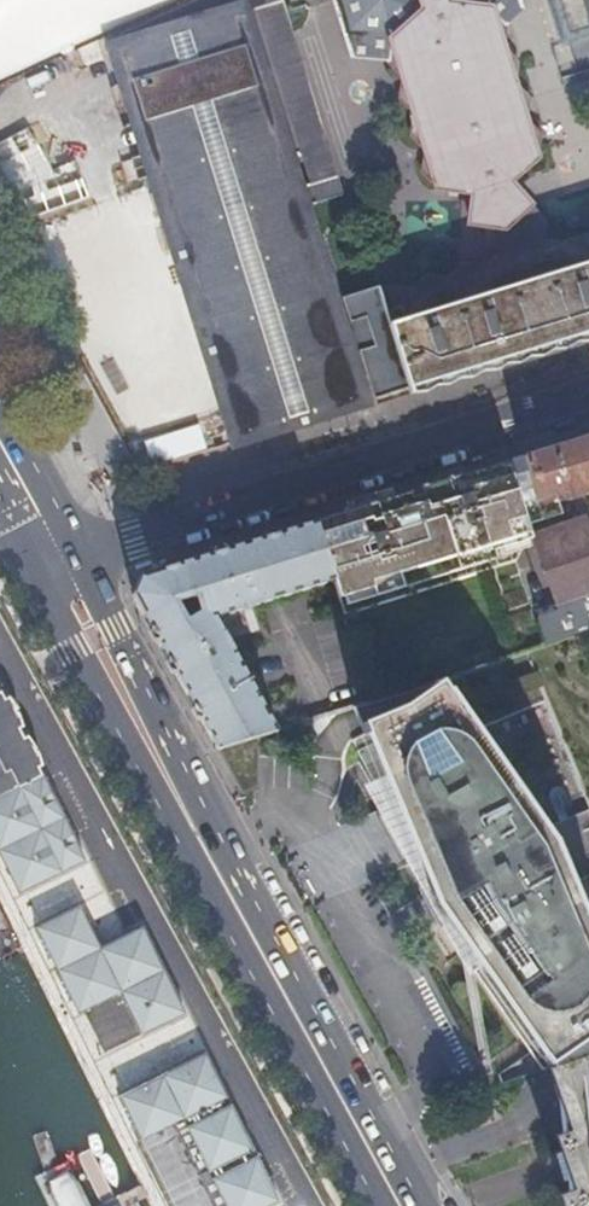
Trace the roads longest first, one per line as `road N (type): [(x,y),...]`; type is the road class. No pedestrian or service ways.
road 1 (primary): [(424,1205),(86,566)]
road 2 (primary): [(39,587),(378,1205)]
road 3 (residential): [(307,1205),(0,645)]
road 4 (tertiary): [(86,566),(588,403)]
road 5 (primary): [(86,566),(0,403)]

